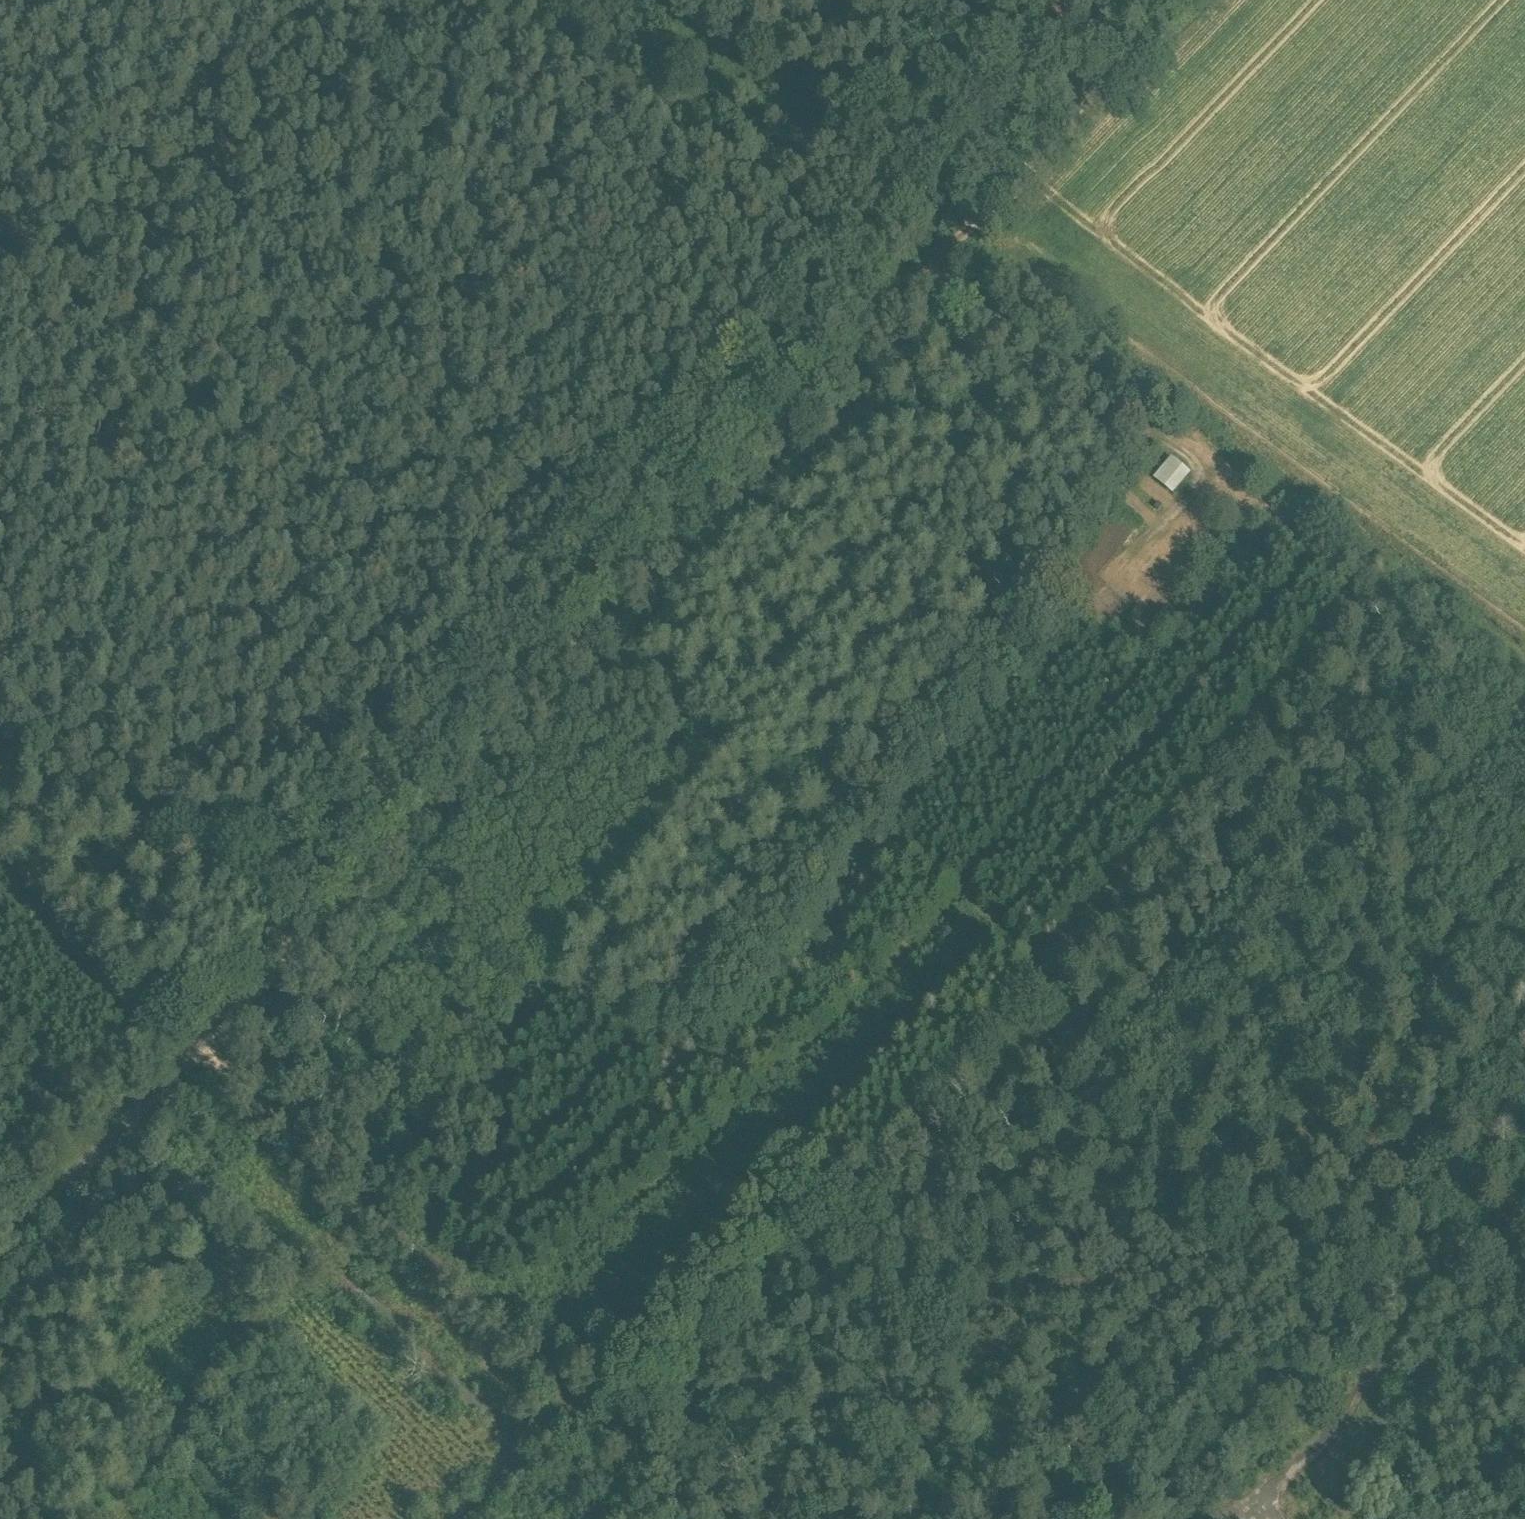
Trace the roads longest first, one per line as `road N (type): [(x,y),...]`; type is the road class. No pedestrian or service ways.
road 1 (track): [(189,1044),(951,246)]
road 2 (track): [(527,1454),(317,1259),(184,1404),(184,1437),(193,1454),(260,1518)]
road 3 (track): [(189,1044),(589,1416)]
road 4 (track): [(1231,1518),(1329,1438),(1467,1252),(1524,1213)]
road 5 (track): [(951,246),(1189,0)]
road 6 (track): [(0,790),(220,871),(309,915)]
road 7 (track): [(0,1249),(189,1044)]
road 8 (track): [(522,1458),(589,1416),(669,1483),(735,1518)]
road 9 (track): [(924,277),(1095,403)]

